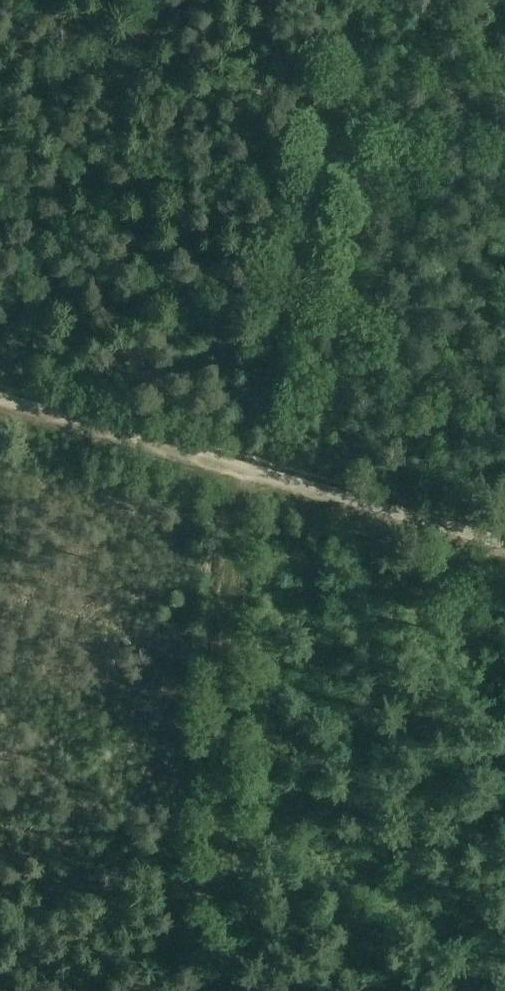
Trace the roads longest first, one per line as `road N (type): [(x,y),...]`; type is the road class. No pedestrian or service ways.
road 1 (track): [(210,990),(228,513),(363,0)]
road 2 (unclassified): [(504,548),(0,402)]

